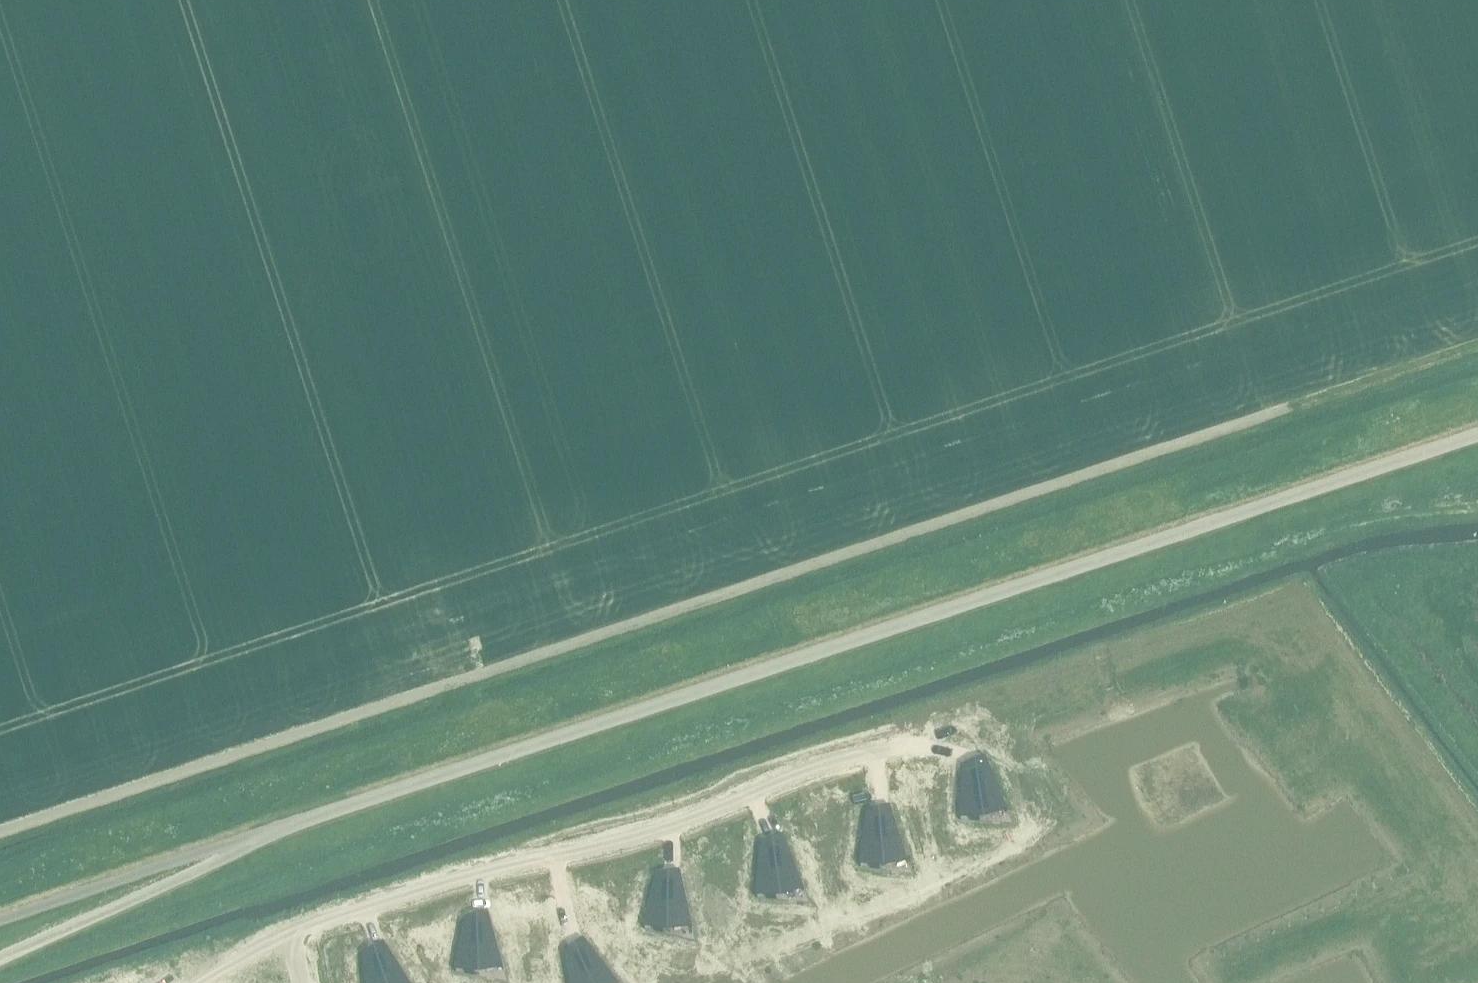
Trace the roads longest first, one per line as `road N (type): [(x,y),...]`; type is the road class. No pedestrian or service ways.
road 1 (unclassified): [(269,831),(1477,438)]
road 2 (unclassified): [(0,957),(269,831)]
road 3 (unclassified): [(0,922),(269,831)]

